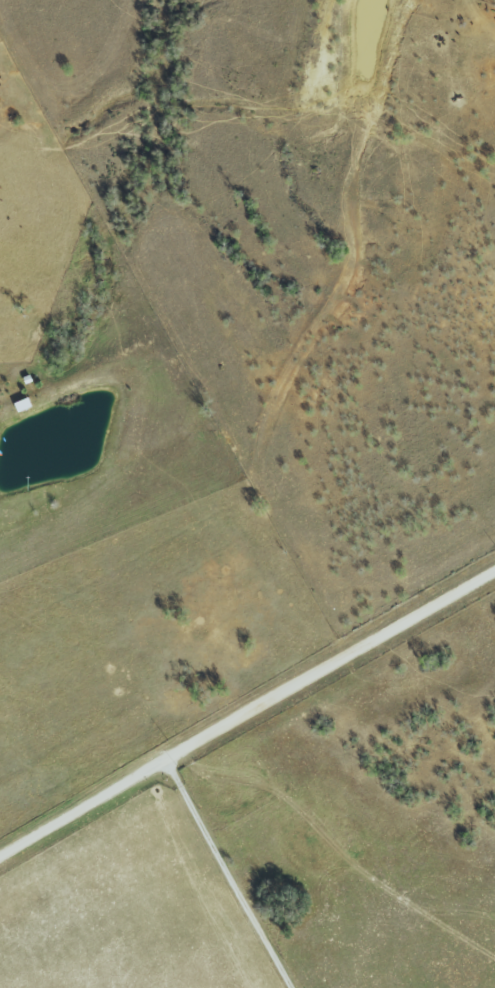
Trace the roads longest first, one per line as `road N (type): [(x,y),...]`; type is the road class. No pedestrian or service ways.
road 1 (residential): [(0,855),(494,569)]

